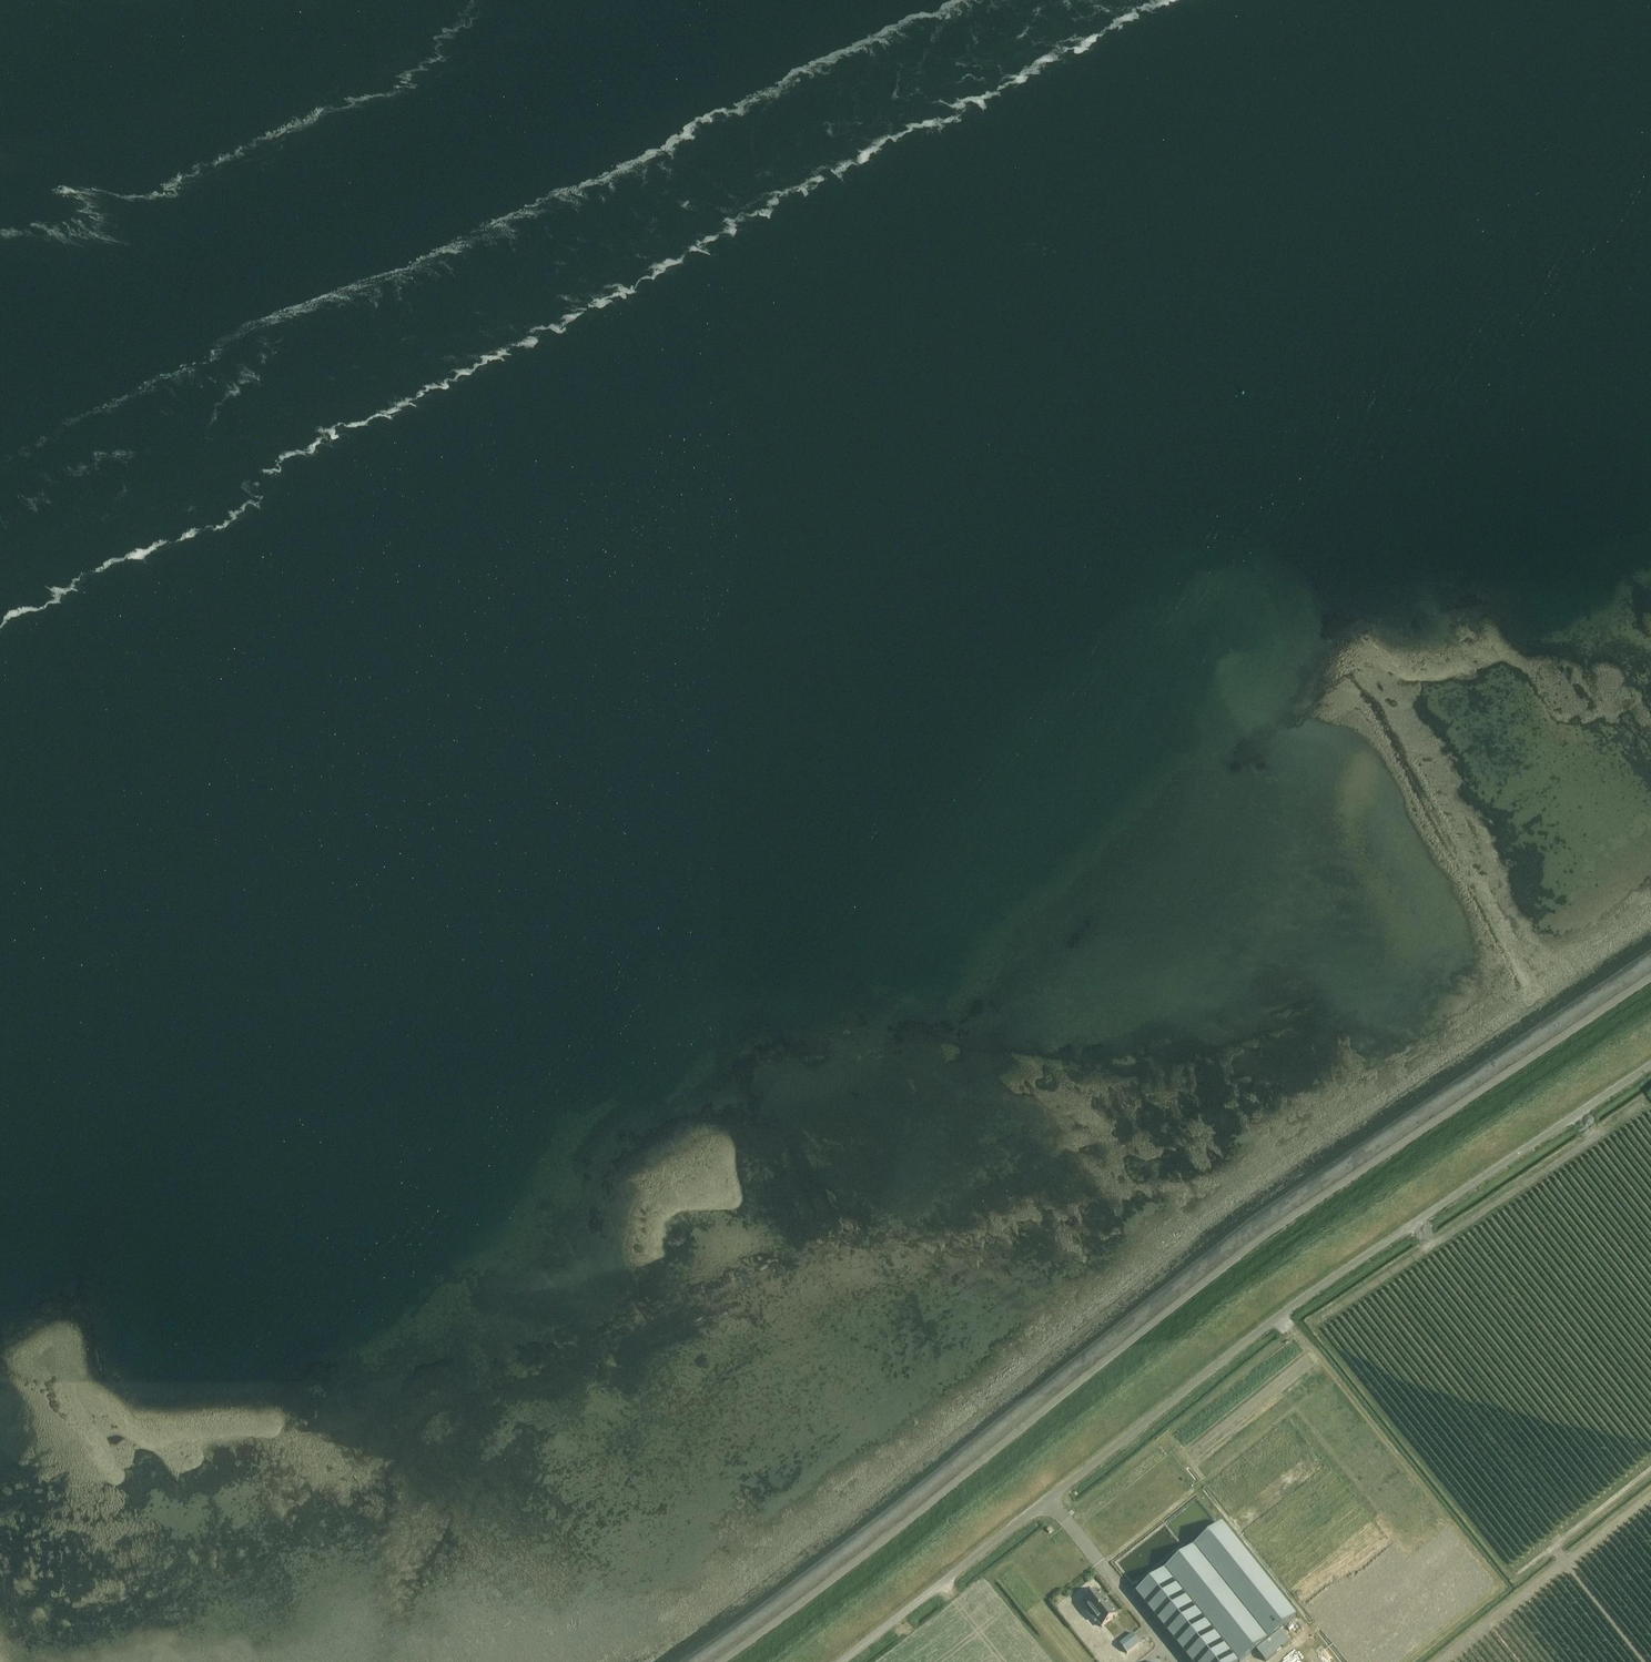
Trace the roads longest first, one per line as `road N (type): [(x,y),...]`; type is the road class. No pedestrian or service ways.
road 1 (unclassified): [(852,1661),(1168,1408),(1650,1067)]

